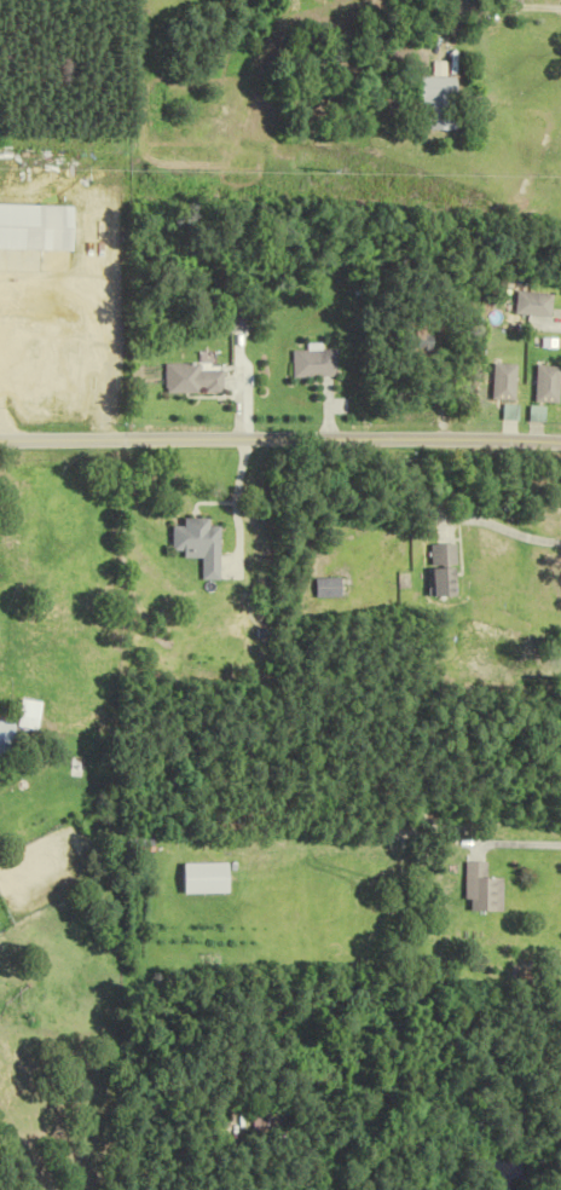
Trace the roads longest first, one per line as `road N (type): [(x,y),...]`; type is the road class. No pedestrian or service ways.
road 1 (tertiary): [(560,443),(0,440)]

